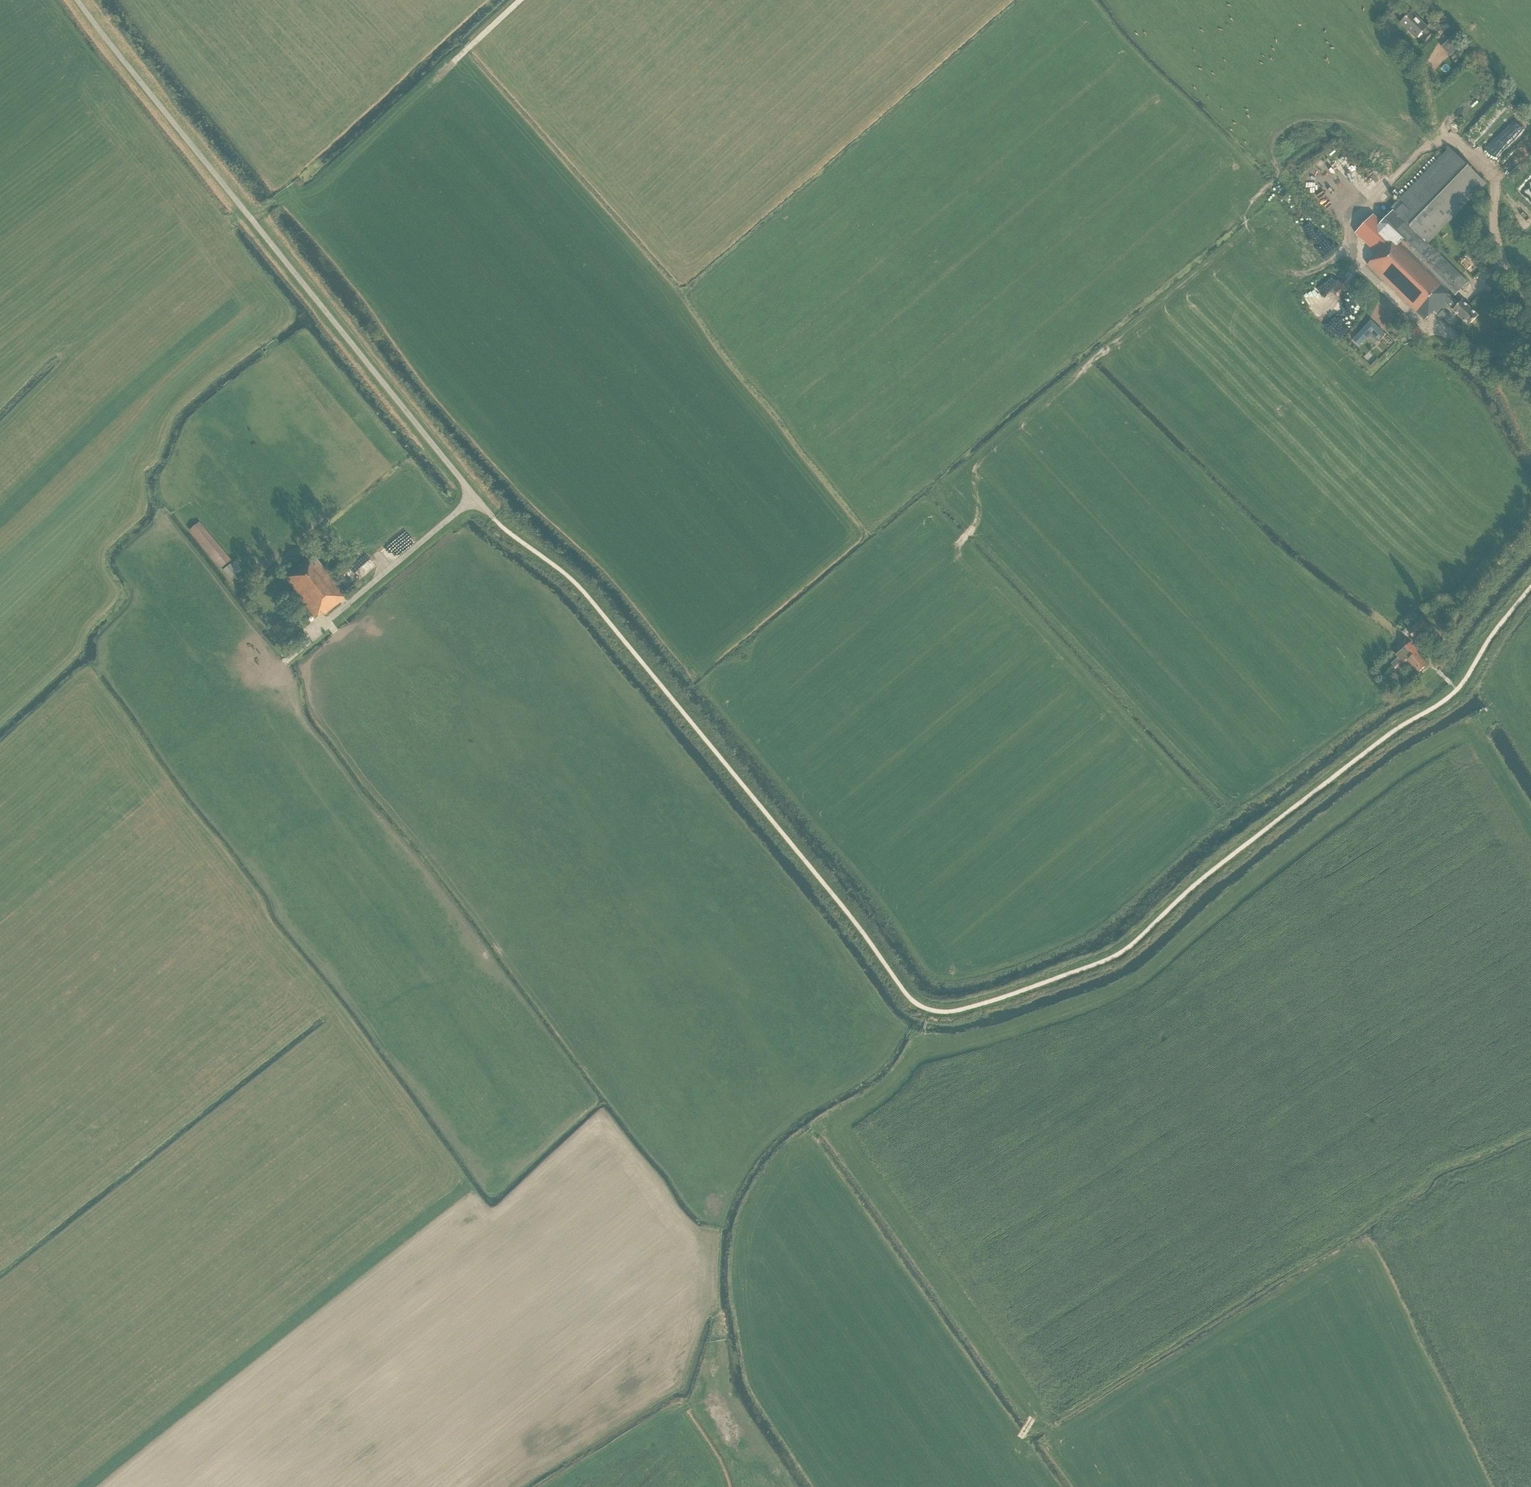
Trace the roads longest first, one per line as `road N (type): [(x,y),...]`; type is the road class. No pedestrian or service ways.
road 1 (unclassified): [(470,496),(78,0)]

